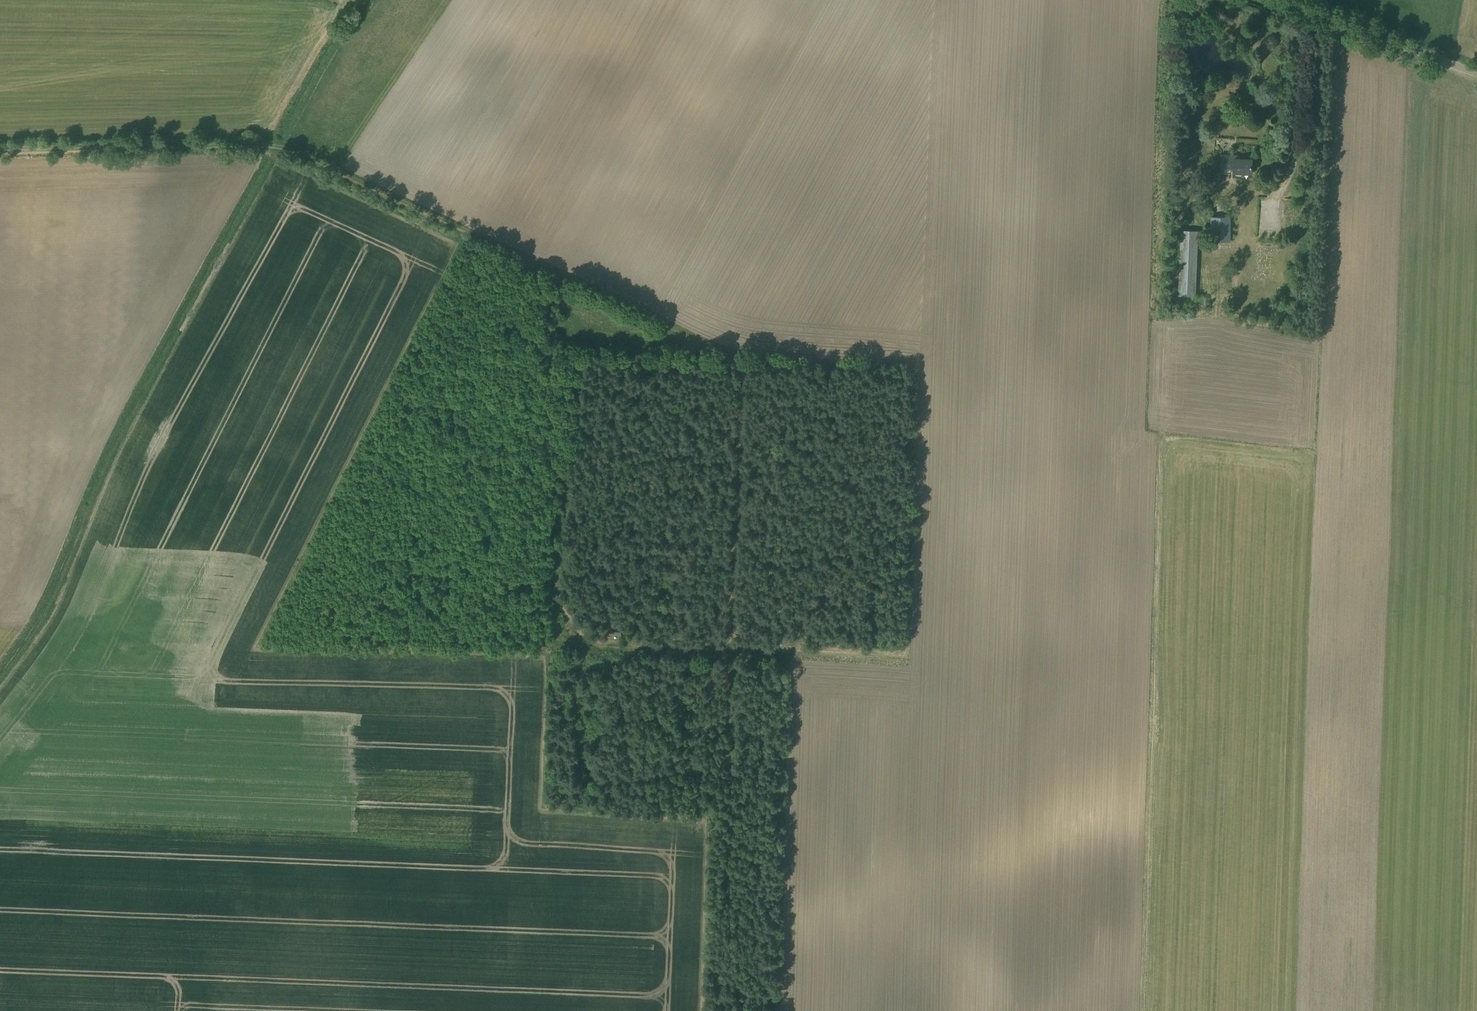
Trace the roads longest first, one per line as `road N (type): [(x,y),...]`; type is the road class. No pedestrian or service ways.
road 1 (track): [(0,150),(277,145),(720,346),(914,361)]
road 2 (unclassified): [(1476,74),(1285,0)]

